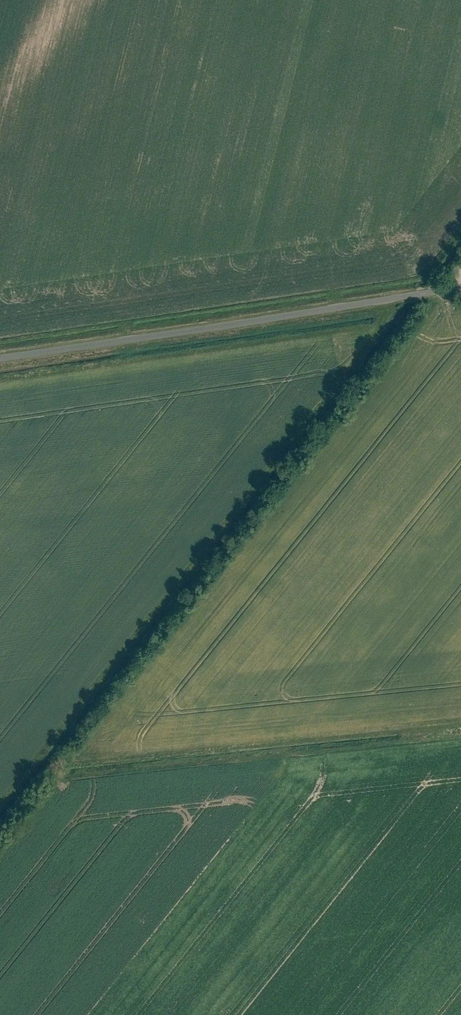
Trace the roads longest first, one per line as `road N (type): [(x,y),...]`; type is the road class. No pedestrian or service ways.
road 1 (residential): [(460,286),(0,354)]

